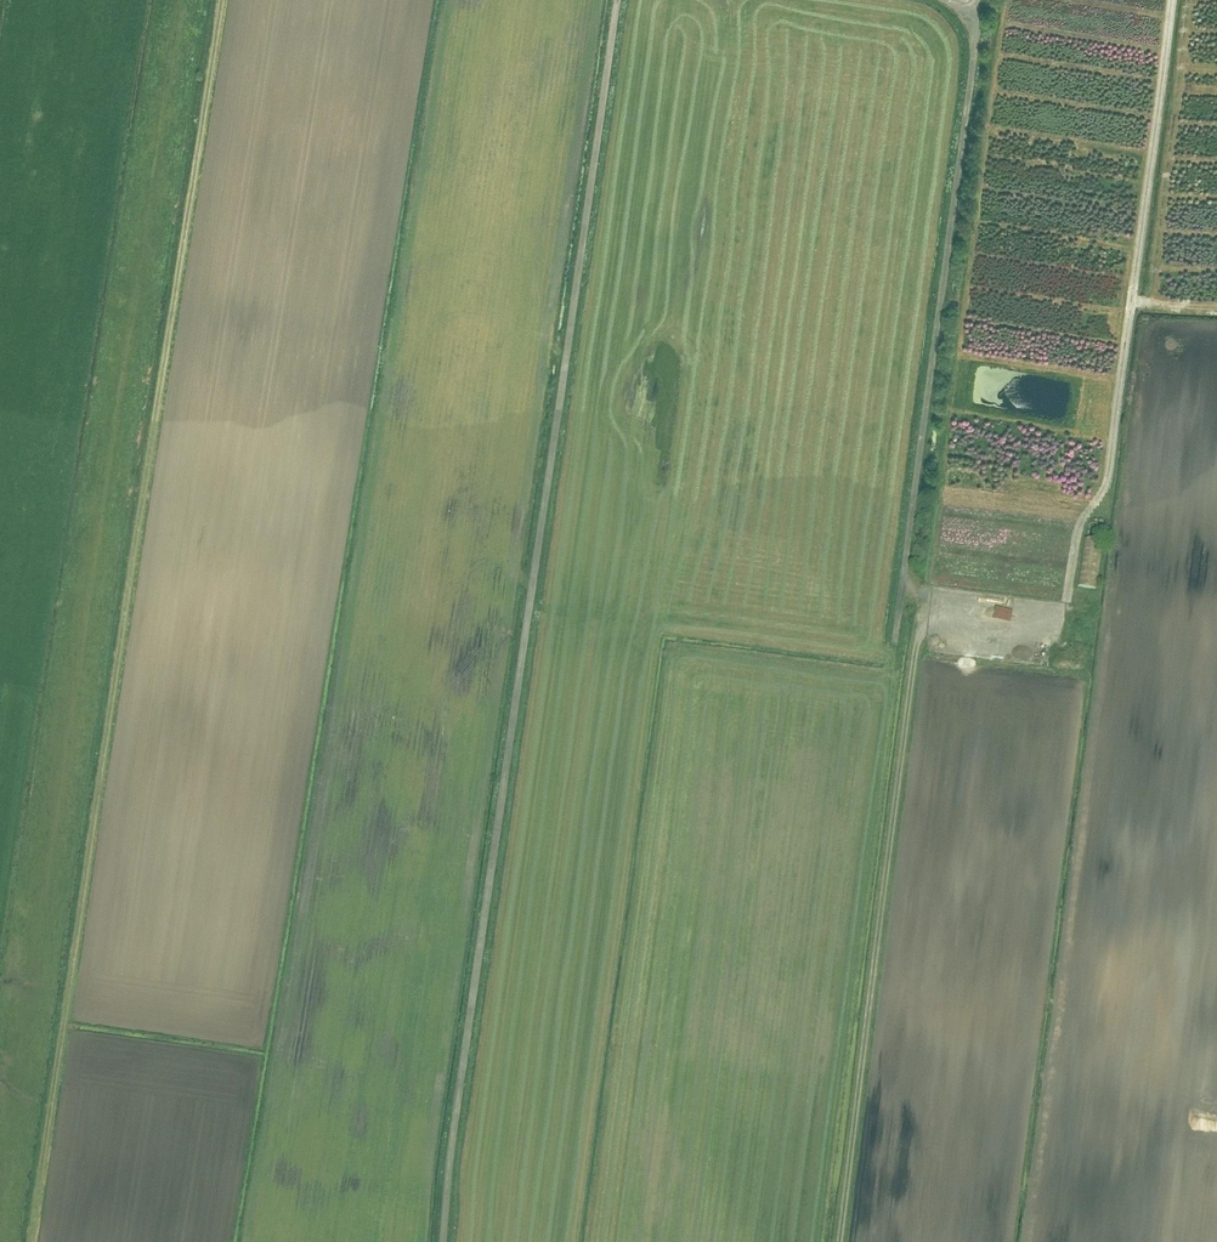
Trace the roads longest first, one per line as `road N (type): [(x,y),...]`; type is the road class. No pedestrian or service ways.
road 1 (track): [(840,1241),(922,594),(1064,612),(1078,533),(1109,472),(1171,0)]
road 2 (unclassified): [(442,1241),(619,0)]
road 3 (unclassified): [(952,0),(972,19),(974,55),(894,644)]

